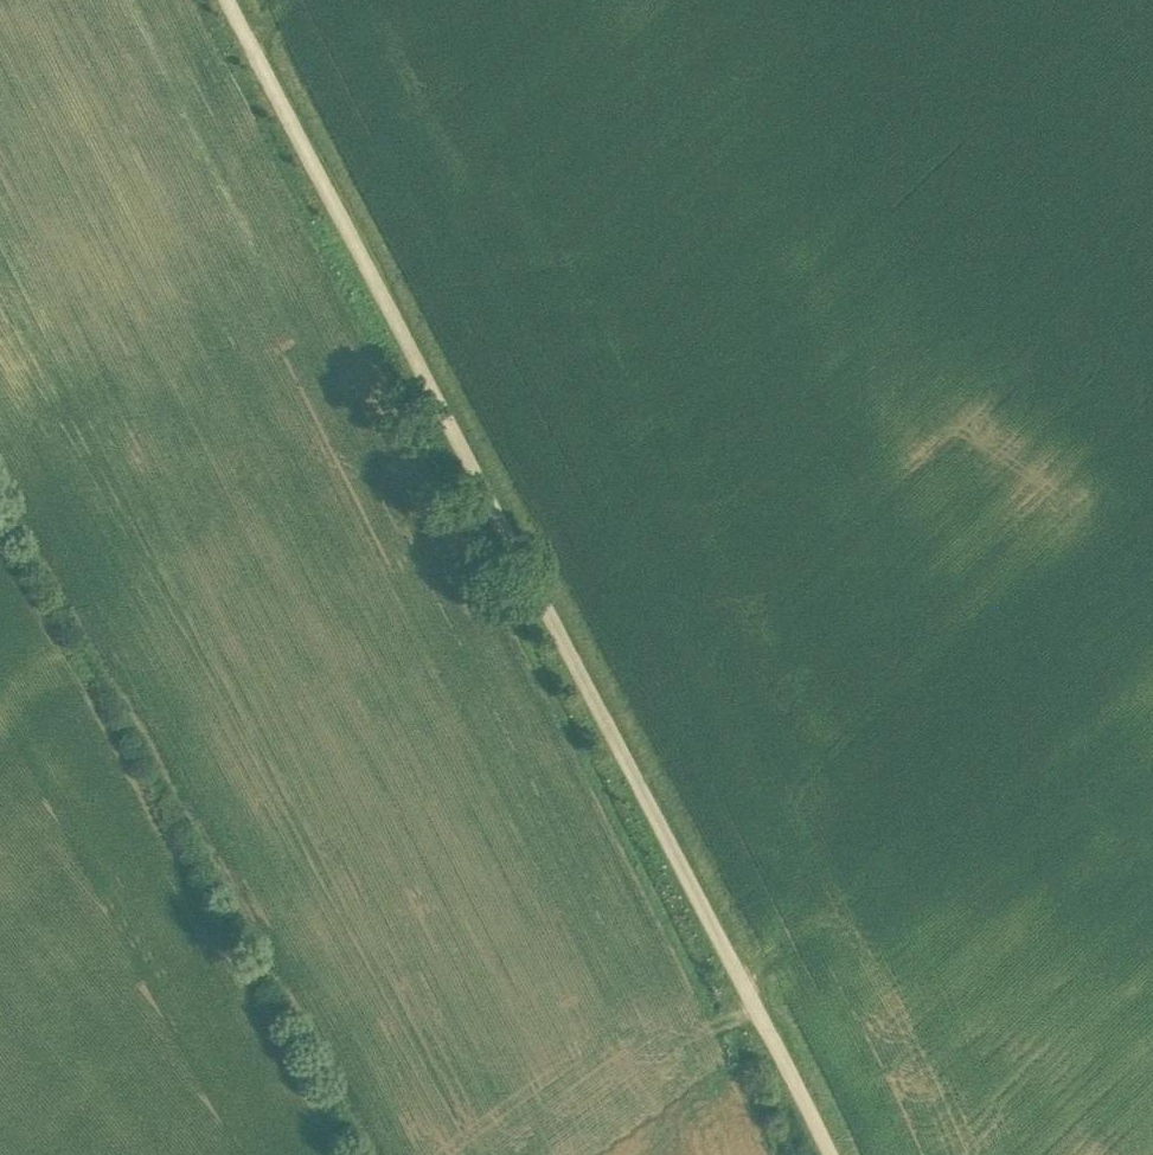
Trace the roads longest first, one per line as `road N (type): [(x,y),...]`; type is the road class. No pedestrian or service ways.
road 1 (unclassified): [(831,1154),(225,0)]

